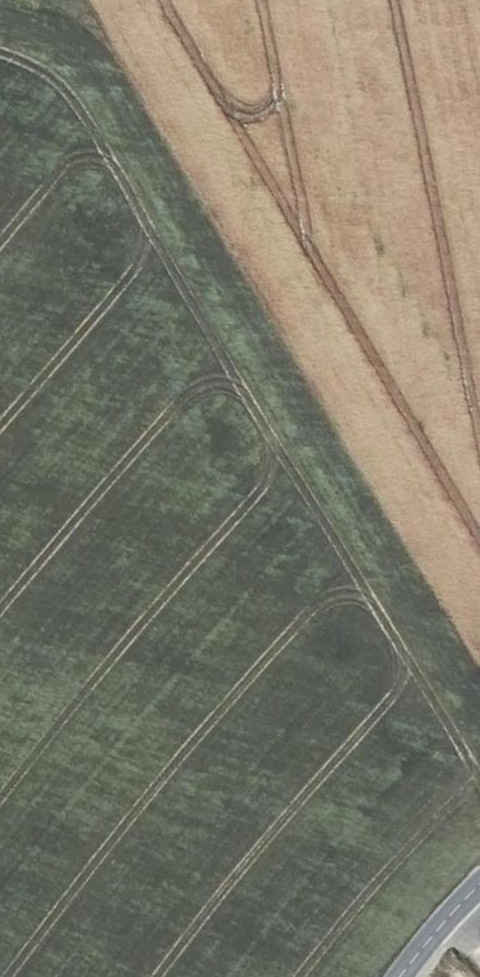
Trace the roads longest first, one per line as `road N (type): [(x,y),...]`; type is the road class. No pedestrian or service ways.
road 1 (tertiary): [(479,881),(398,976)]

